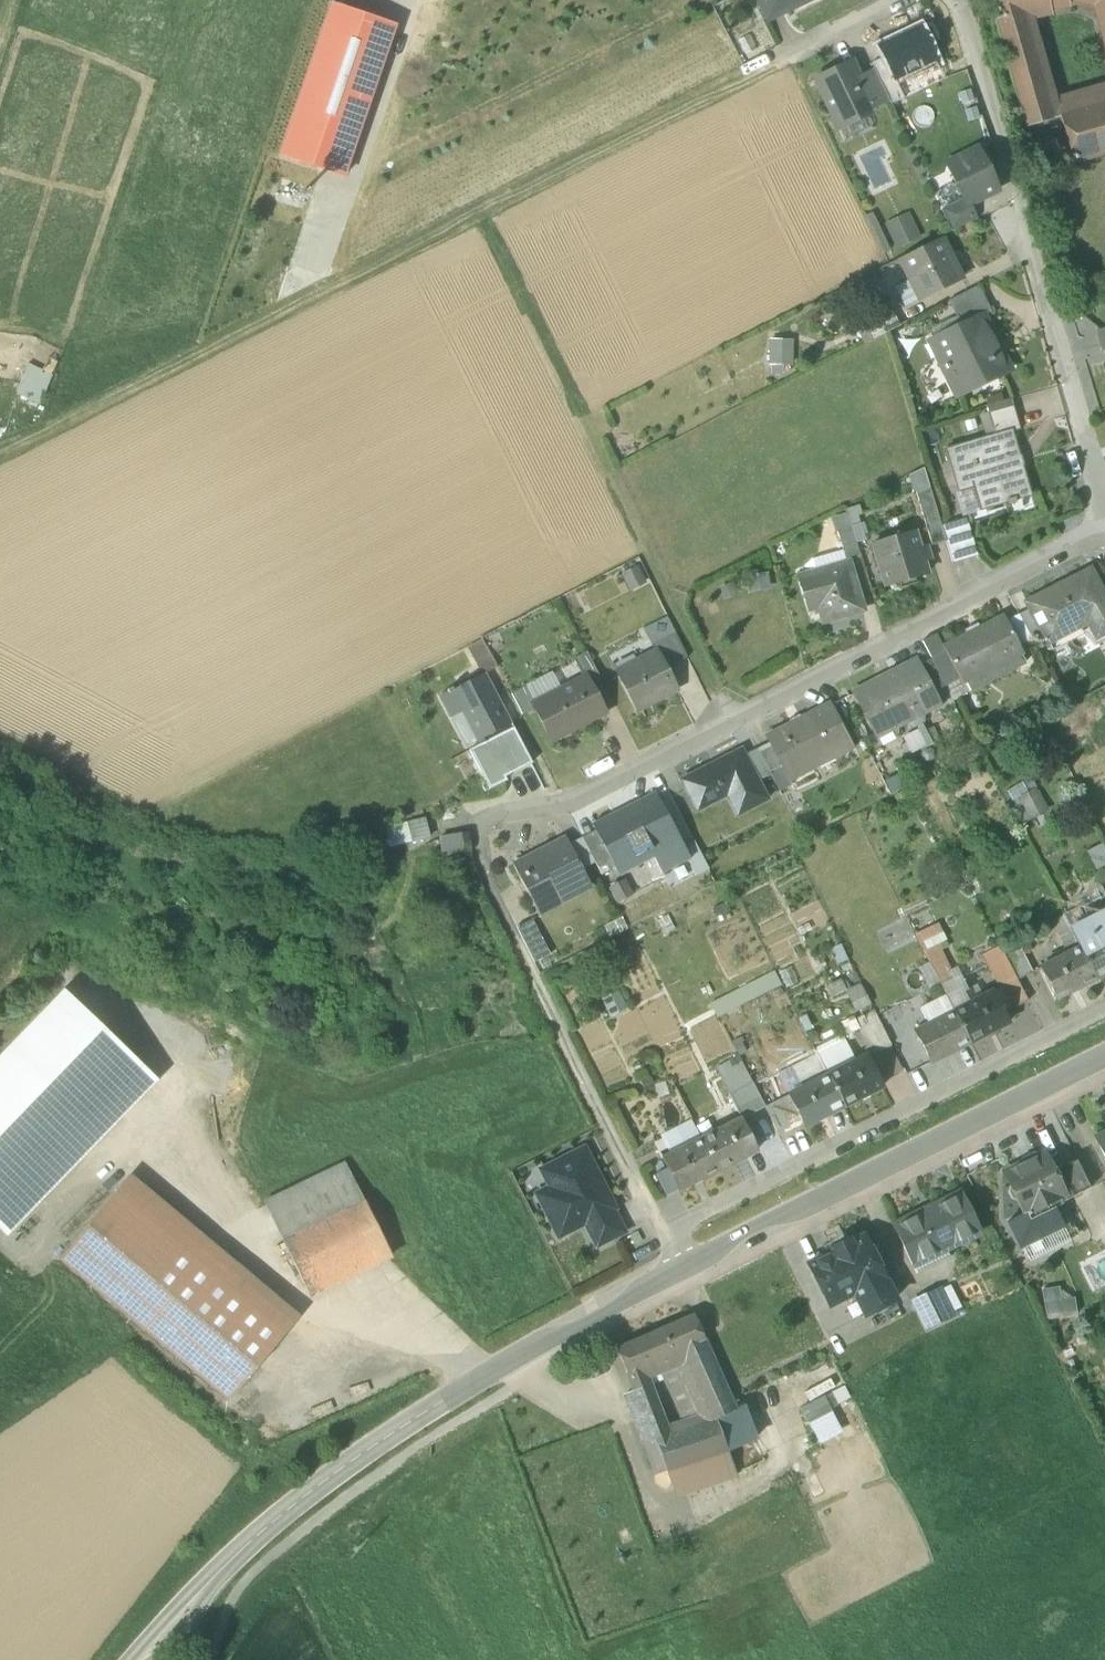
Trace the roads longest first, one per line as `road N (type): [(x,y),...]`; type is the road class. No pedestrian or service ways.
road 1 (residential): [(1104,532),(578,804),(475,834),(483,874),(686,1267)]
road 2 (track): [(0,458),(484,212),(732,725)]
road 3 (tertiary): [(139,1659),(256,1537),(341,1469),(459,1392),(686,1267)]
road 4 (residential): [(1104,513),(964,0)]
road 5 (tertiary): [(686,1267),(1104,1057)]
road 6 (track): [(484,212),(785,57)]
road 7 (track): [(414,0),(324,257)]
road 8 (residential): [(899,0),(785,57)]

